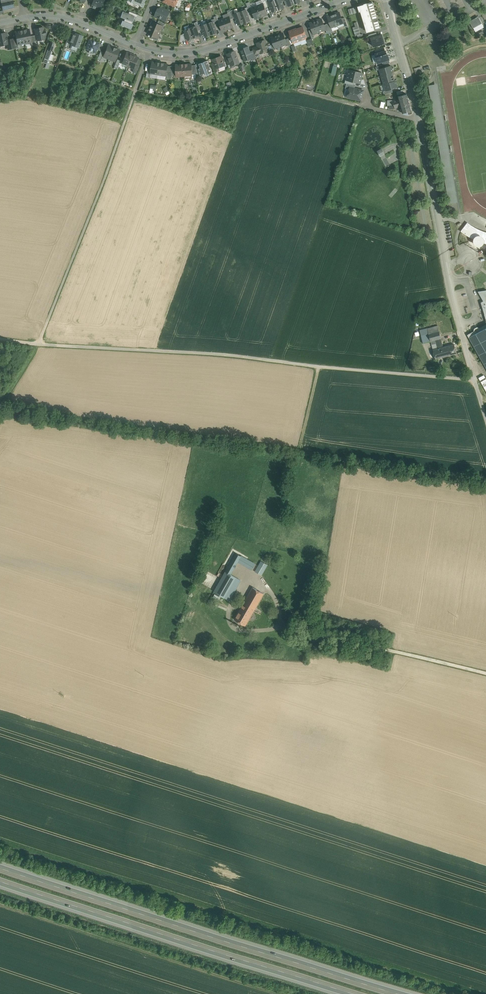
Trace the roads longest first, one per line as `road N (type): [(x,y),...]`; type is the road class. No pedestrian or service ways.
road 1 (track): [(474,379),(0,338)]
road 2 (motorway): [(410,993),(0,862)]
road 3 (motorway): [(0,879),(364,993)]
road 4 (track): [(40,344),(148,56)]
road 5 (residential): [(421,120),(449,280),(485,417)]
road 6 (track): [(0,903),(284,993)]
road 7 (residential): [(138,46),(191,53),(351,0)]
road 8 (track): [(485,674),(280,622)]
road 9 (track): [(281,616),(271,592),(248,576),(228,614),(232,627),(244,631),(280,622)]
road 10 (residential): [(421,120),(299,90)]
road 11 (residential): [(387,0),(421,120)]

